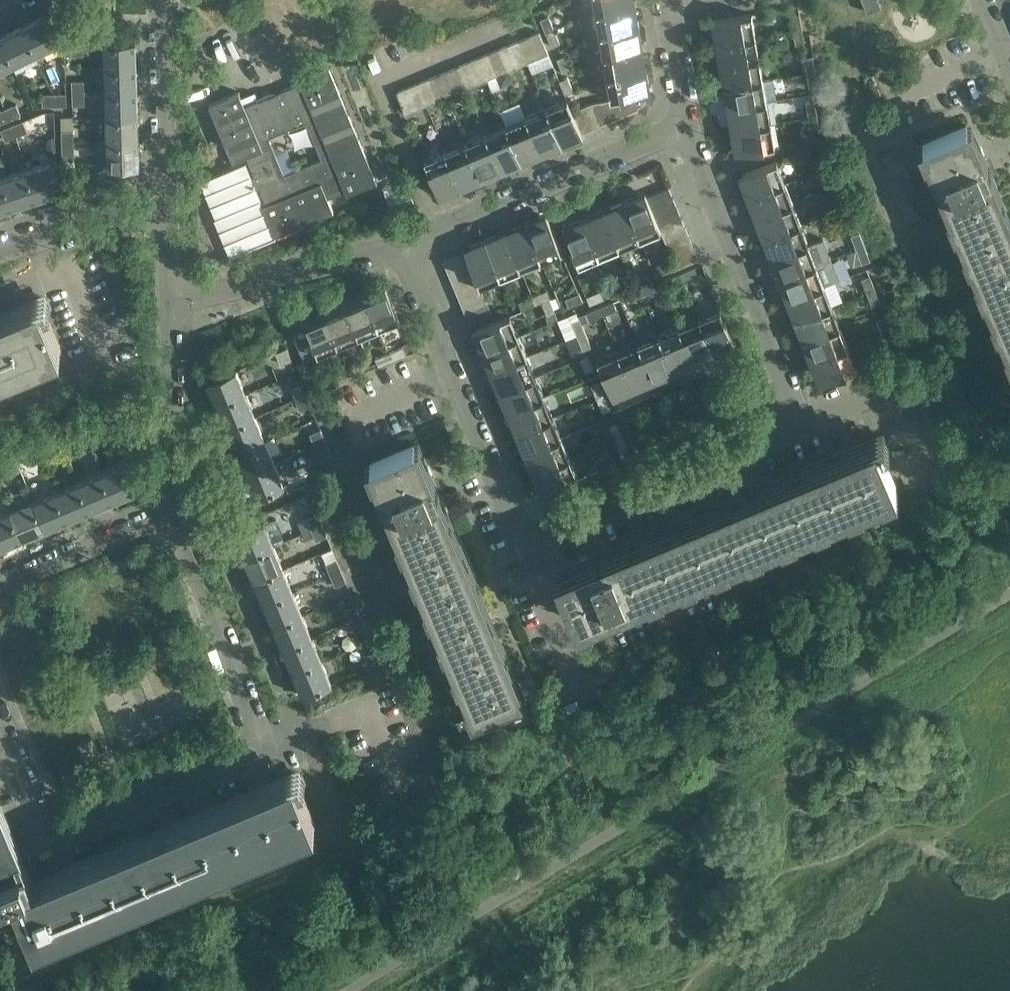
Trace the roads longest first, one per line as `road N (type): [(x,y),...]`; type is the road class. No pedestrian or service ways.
road 1 (residential): [(521,542),(794,429),(792,399),(686,126)]
road 2 (residential): [(261,748),(68,833),(44,826),(0,720)]
road 3 (residential): [(521,542),(400,248)]
road 4 (residential): [(400,248),(686,126)]
road 5 (residential): [(261,748),(176,511)]
road 6 (residential): [(171,298),(400,248)]
road 7 (residential): [(176,511),(171,298)]
road 8 (residential): [(565,645),(760,564)]
road 9 (residential): [(167,197),(165,0)]
road 10 (residential): [(0,582),(176,511)]
road 11 (residential): [(167,197),(0,250)]
road 12 (residential): [(686,126),(667,4)]

